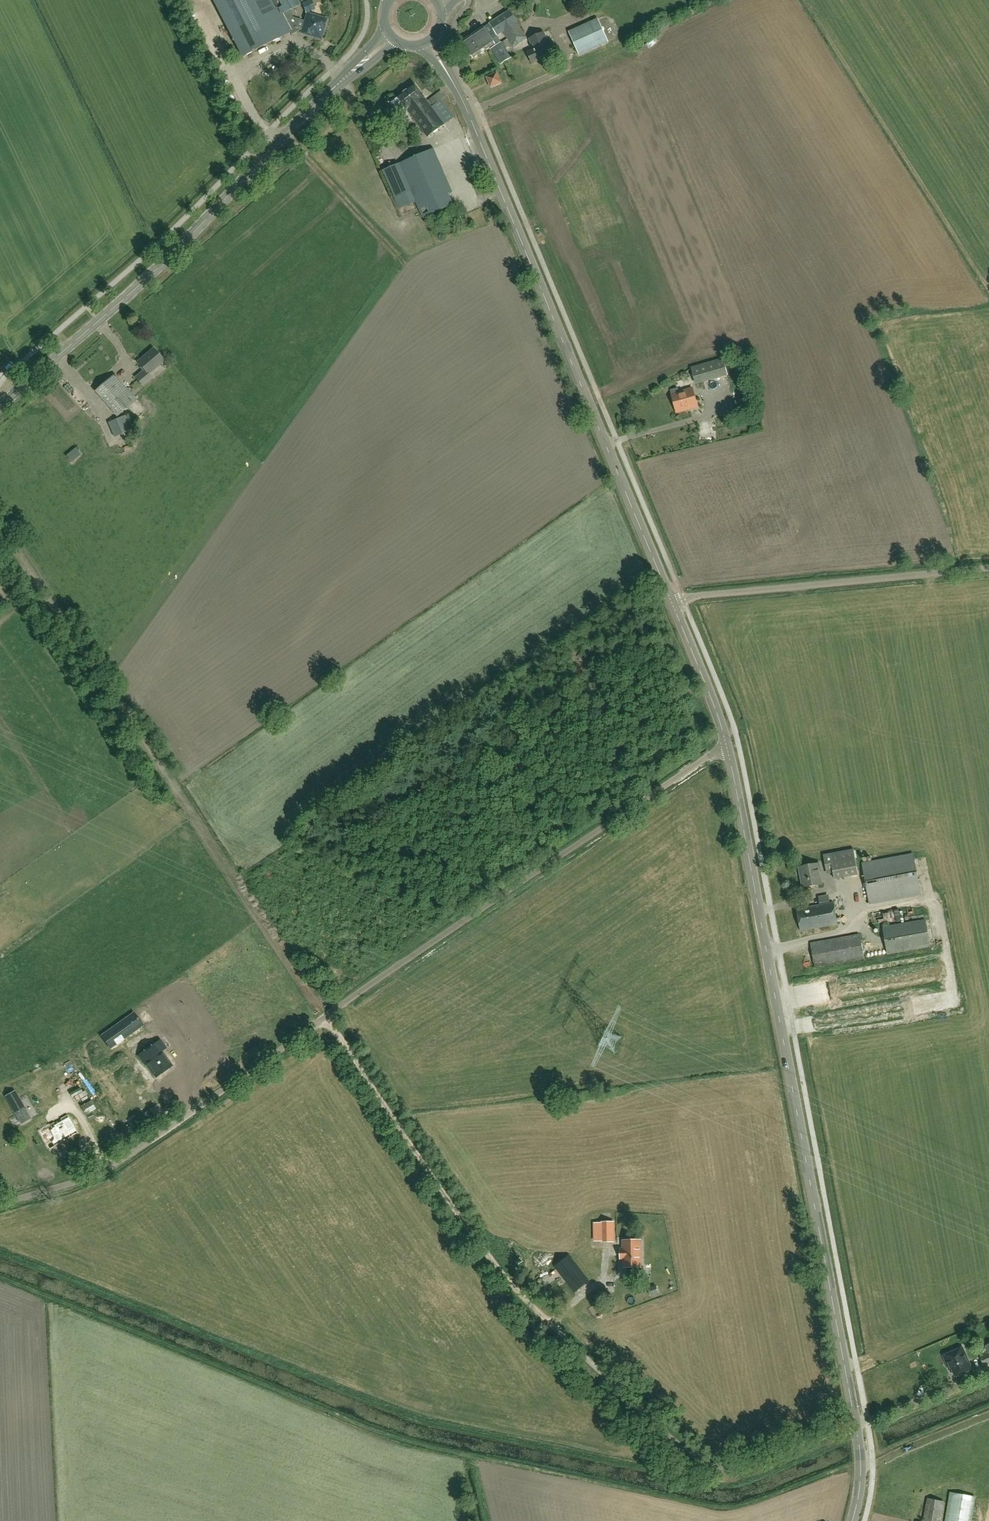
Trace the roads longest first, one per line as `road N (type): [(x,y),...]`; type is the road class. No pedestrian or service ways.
road 1 (track): [(547,1319),(486,1252),(387,1113),(0,525)]
road 2 (unclassified): [(0,1204),(122,1160),(727,748)]
road 3 (tertiary): [(727,748),(856,1428)]
road 4 (tertiary): [(451,79),(672,603)]
road 5 (tertiary): [(0,406),(167,259),(391,37)]
road 6 (unclassified): [(856,1428),(751,1466),(715,1466),(675,1441),(547,1319)]
road 7 (unclassified): [(672,603),(988,568)]
road 8 (tertiary): [(672,603),(727,748)]

